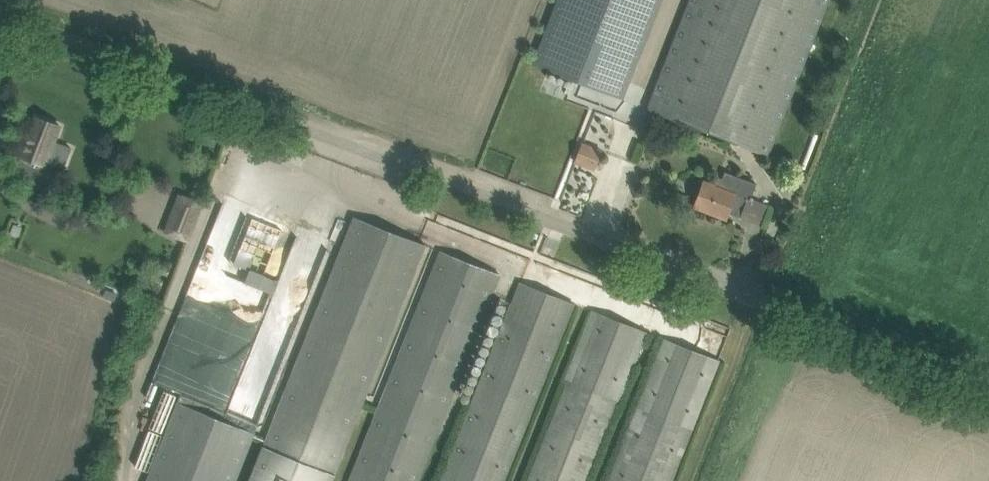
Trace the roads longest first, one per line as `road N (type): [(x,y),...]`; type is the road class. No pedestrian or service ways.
road 1 (unclassified): [(988,383),(0,11)]

